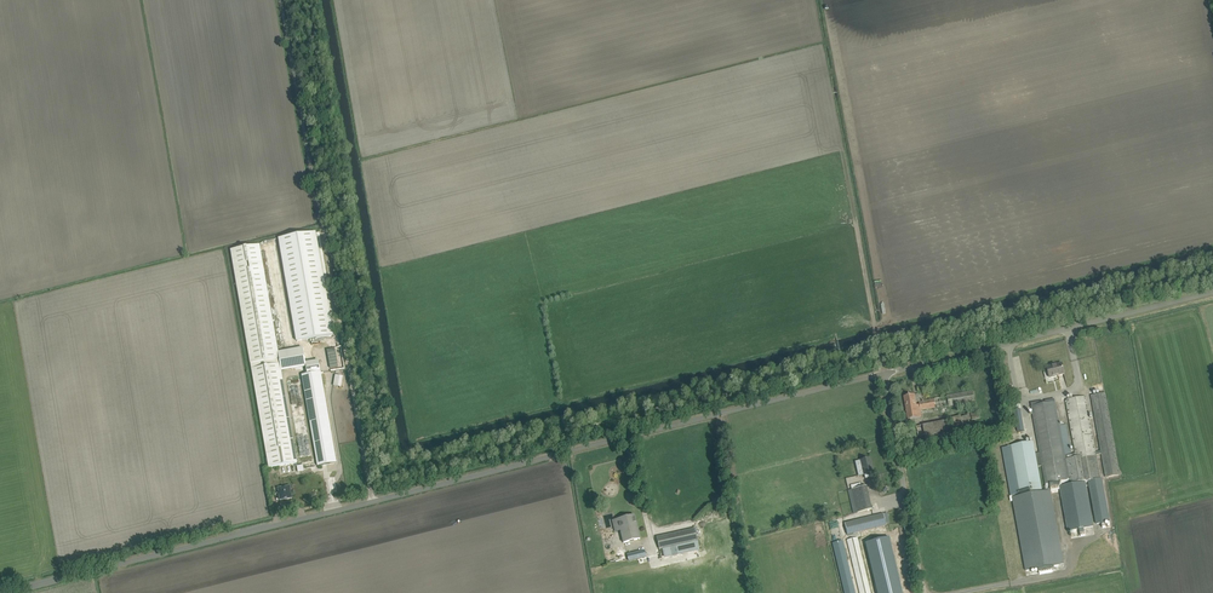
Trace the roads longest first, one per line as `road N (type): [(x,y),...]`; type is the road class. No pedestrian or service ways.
road 1 (unclassified): [(886,372),(6,592)]
road 2 (track): [(287,0),(379,501)]
road 3 (unclassified): [(886,372),(1212,295)]
road 4 (track): [(886,372),(925,592)]

